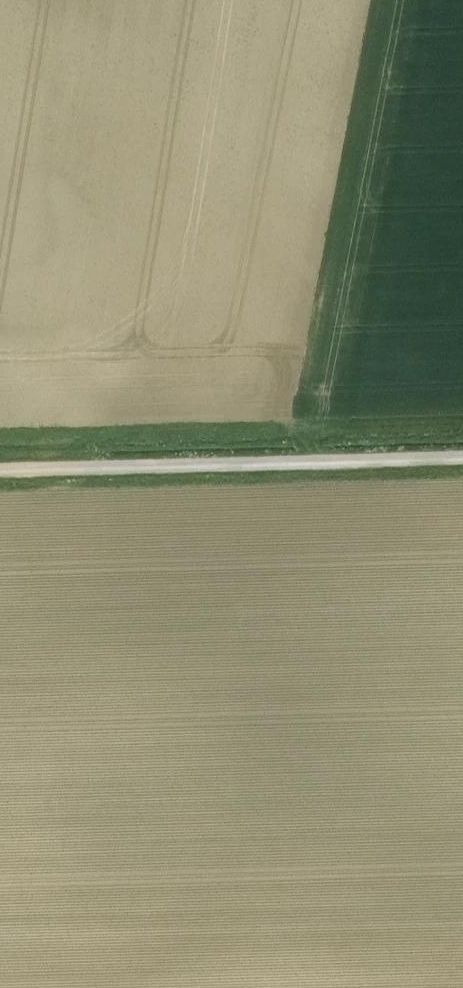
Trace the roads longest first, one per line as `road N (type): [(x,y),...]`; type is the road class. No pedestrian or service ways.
road 1 (track): [(0,464),(462,451)]

